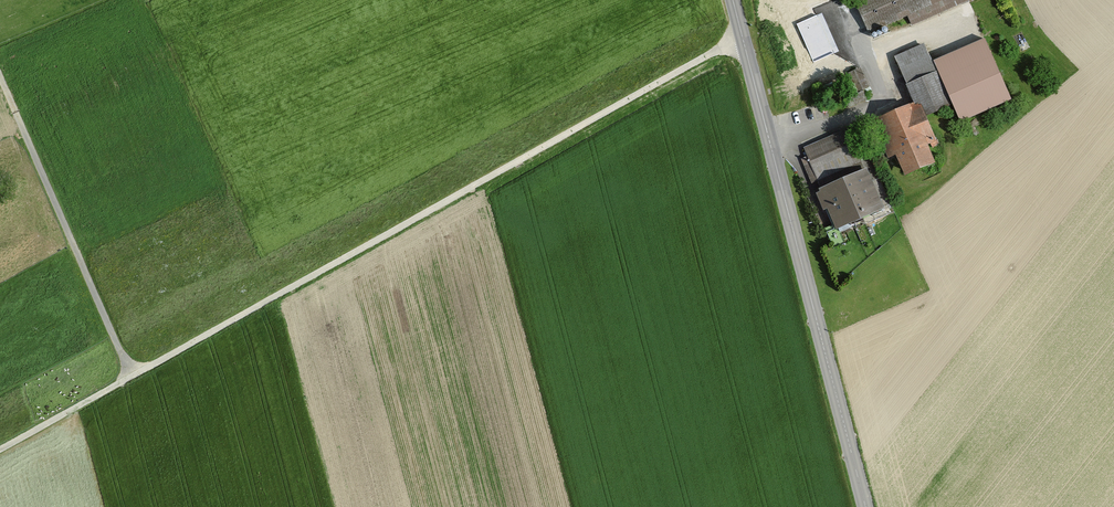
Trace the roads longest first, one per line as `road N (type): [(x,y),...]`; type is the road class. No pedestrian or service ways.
road 1 (track): [(741,37),(0,448)]
road 2 (tertiary): [(731,0),(865,506)]
road 3 (track): [(0,79),(132,376)]

